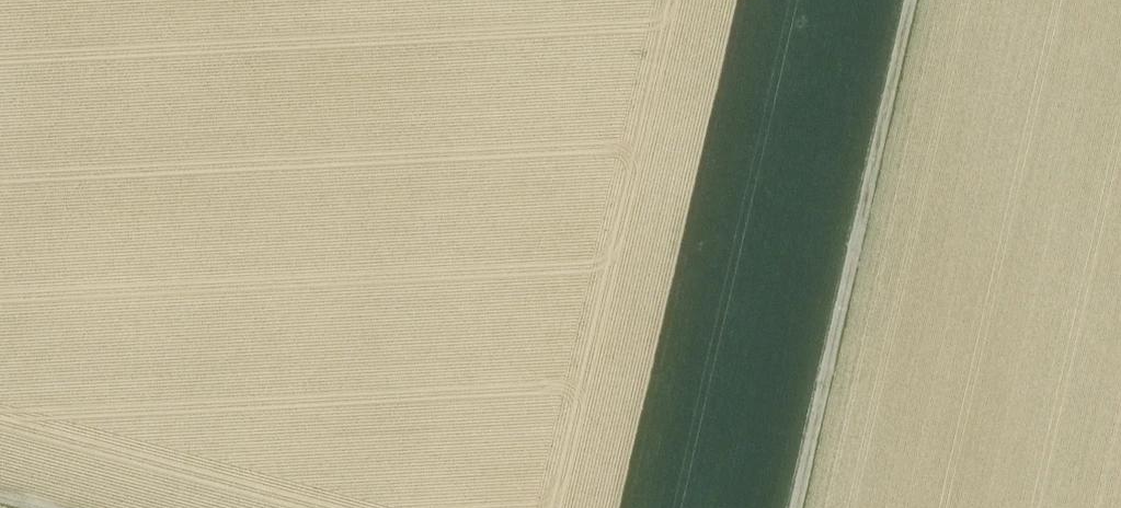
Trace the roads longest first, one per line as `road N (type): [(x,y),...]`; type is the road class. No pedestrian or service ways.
road 1 (track): [(921,0),(804,507)]

